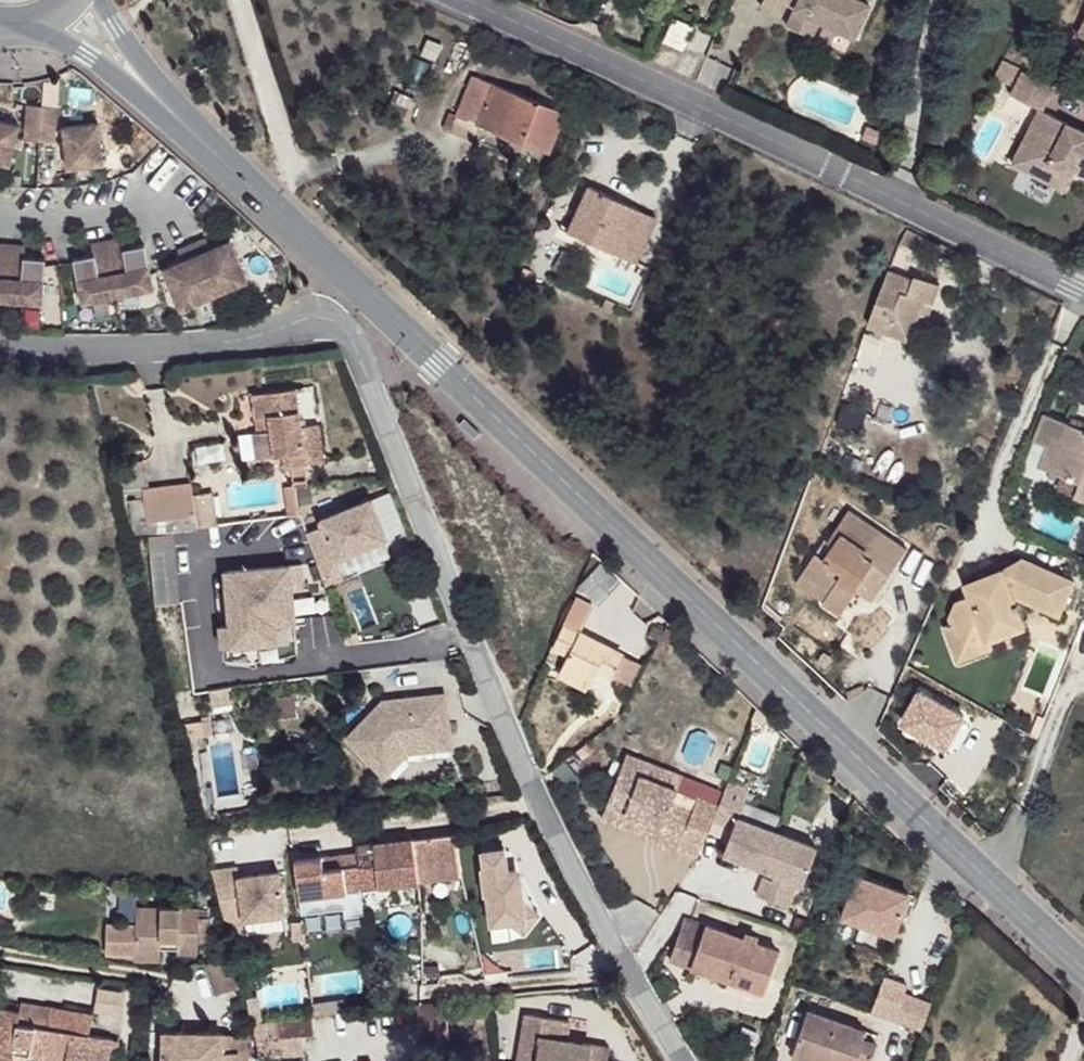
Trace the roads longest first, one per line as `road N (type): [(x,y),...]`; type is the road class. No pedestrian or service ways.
road 1 (primary): [(1083,967),(172,113)]
road 2 (residential): [(0,346),(197,344),(319,311),(349,328),(503,716),(683,1060)]
road 3 (residential): [(482,0),(1083,291)]
road 4 (residential): [(194,994),(0,952)]
road 5 (residential): [(164,195),(124,211),(0,211)]
road 6 (primary): [(31,30),(96,58),(172,113)]
road 7 (primary): [(172,113),(106,0)]

